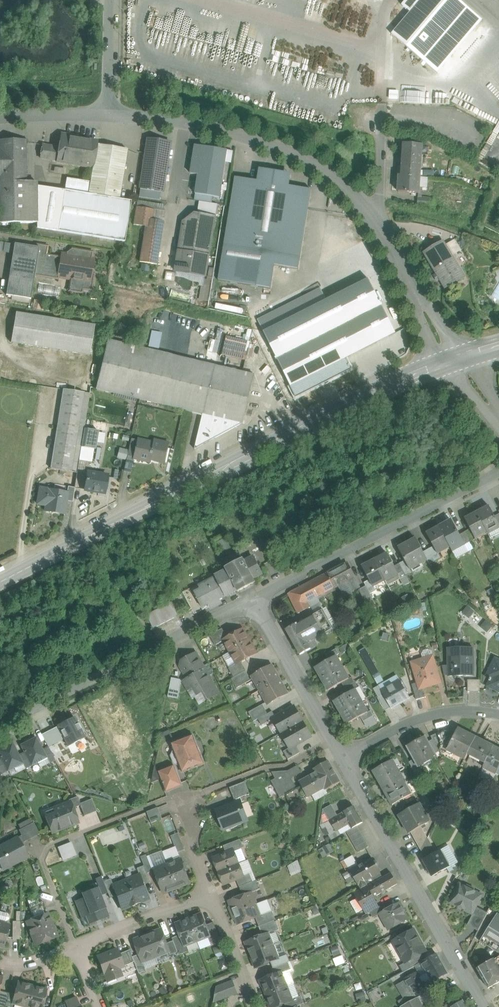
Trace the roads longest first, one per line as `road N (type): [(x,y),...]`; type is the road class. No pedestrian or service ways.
road 1 (unclassified): [(455,359),(0,582)]
road 2 (unclassified): [(107,114),(247,136),(335,177),(371,216),(455,359)]
road 3 (residential): [(0,731),(255,600)]
road 4 (residential): [(343,758),(483,1006)]
road 5 (residential): [(255,600),(498,476)]
road 6 (residential): [(76,948),(43,861),(48,847),(179,797),(181,802)]
road 7 (residential): [(255,600),(343,758)]
road 8 (residential): [(343,758),(422,718),(498,714)]
road 9 (residential): [(76,948),(212,894)]
road 10 (residential): [(256,1006),(212,894)]

